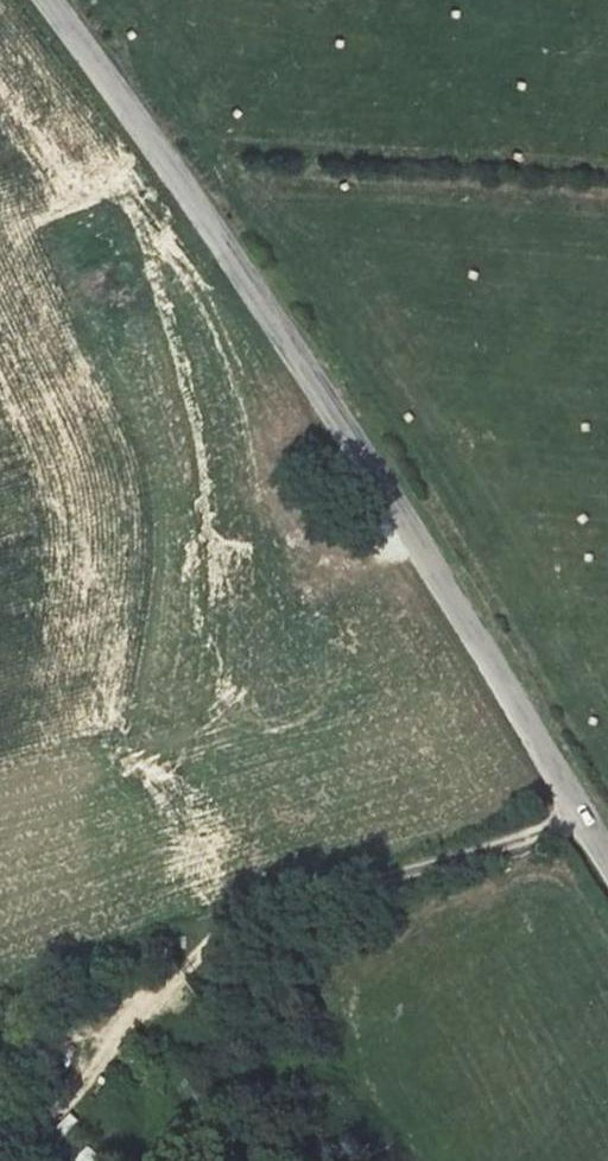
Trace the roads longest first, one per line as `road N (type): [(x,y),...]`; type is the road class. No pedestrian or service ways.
road 1 (unclassified): [(607,862),(453,601),(238,267),(52,0)]
road 2 (track): [(572,802),(514,844),(397,873),(222,939),(191,962)]
road 3 (track): [(416,544),(339,564),(322,554),(287,498)]

